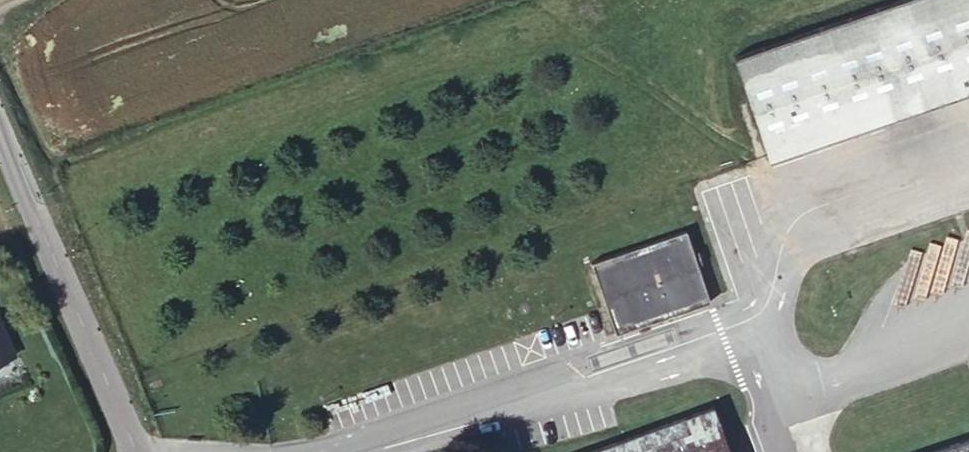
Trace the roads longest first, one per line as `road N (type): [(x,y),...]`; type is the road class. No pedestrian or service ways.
road 1 (secondary): [(136,451),(0,132)]

